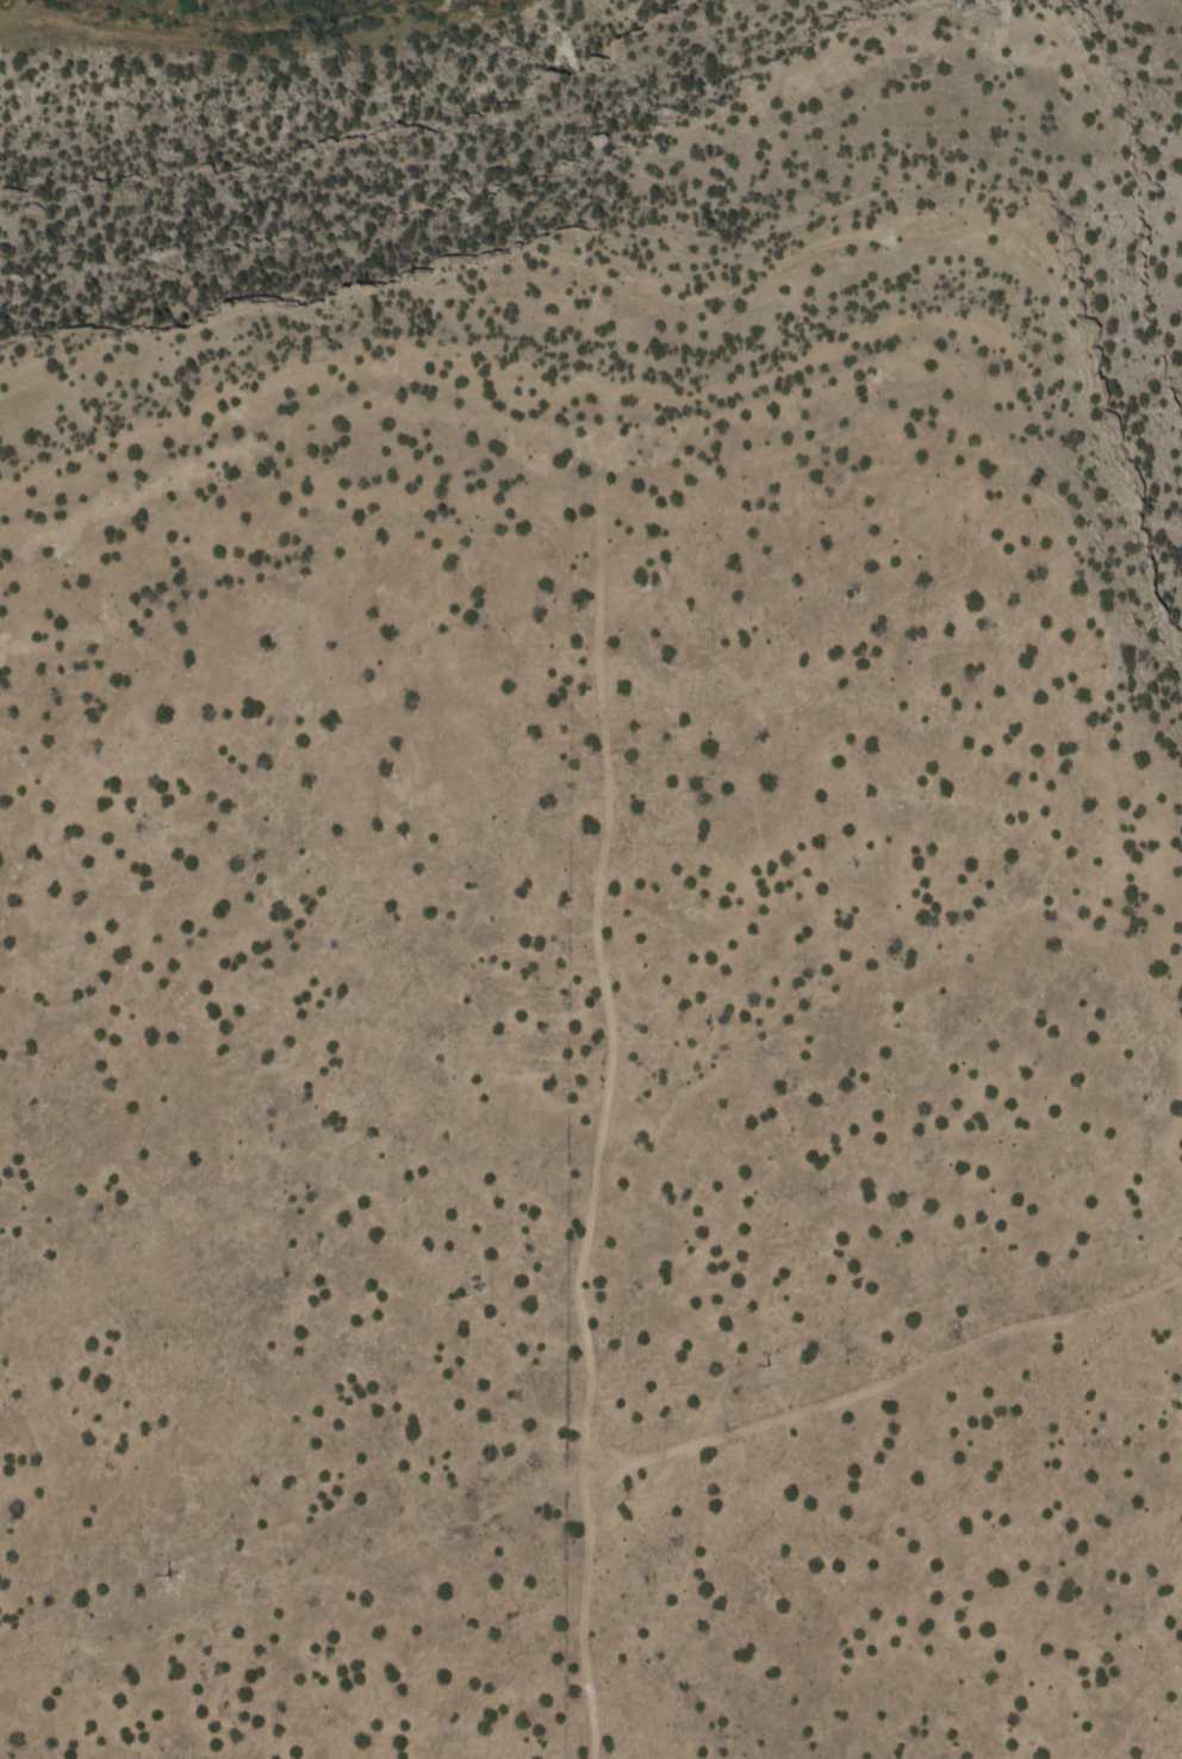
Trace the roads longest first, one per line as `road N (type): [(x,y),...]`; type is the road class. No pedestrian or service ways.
road 1 (track): [(1181,1272),(968,1343),(836,1400),(587,1475),(578,1665),(597,1736),(594,1758)]

